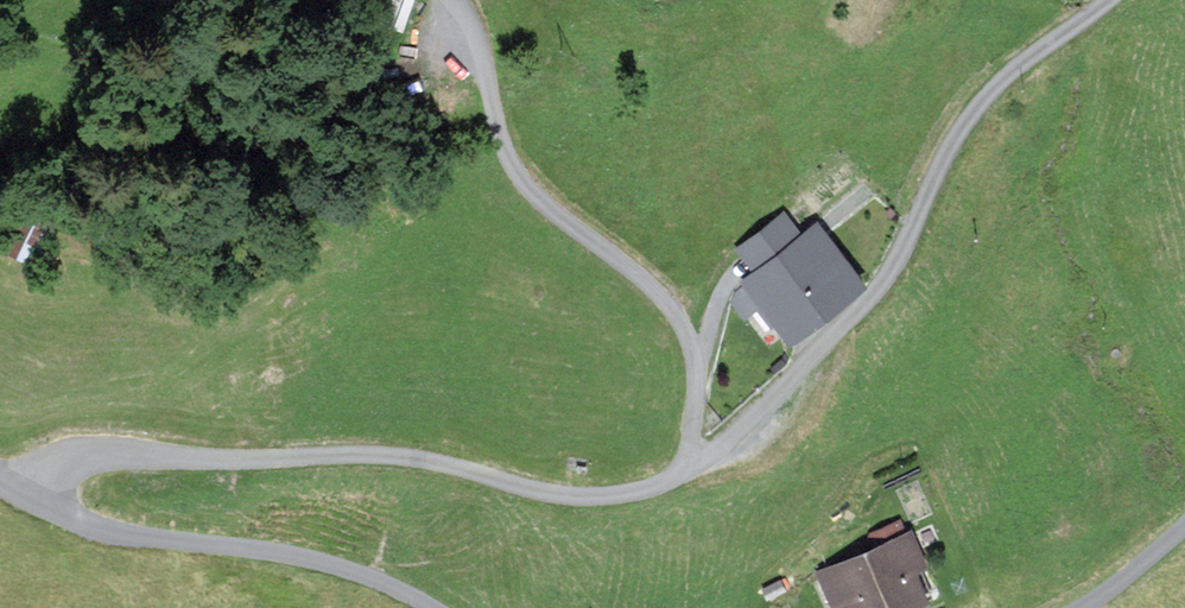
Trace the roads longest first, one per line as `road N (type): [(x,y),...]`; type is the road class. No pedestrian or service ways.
road 1 (residential): [(29,504),(50,472),(121,453),(232,461),(393,456),(569,496),(607,497),(670,479),(712,451),(871,298),(966,122),(1014,71),(1108,0)]
road 2 (unclassified): [(425,607),(339,567),(99,531),(29,504)]
road 3 (unclassified): [(1184,528),(1082,607)]

